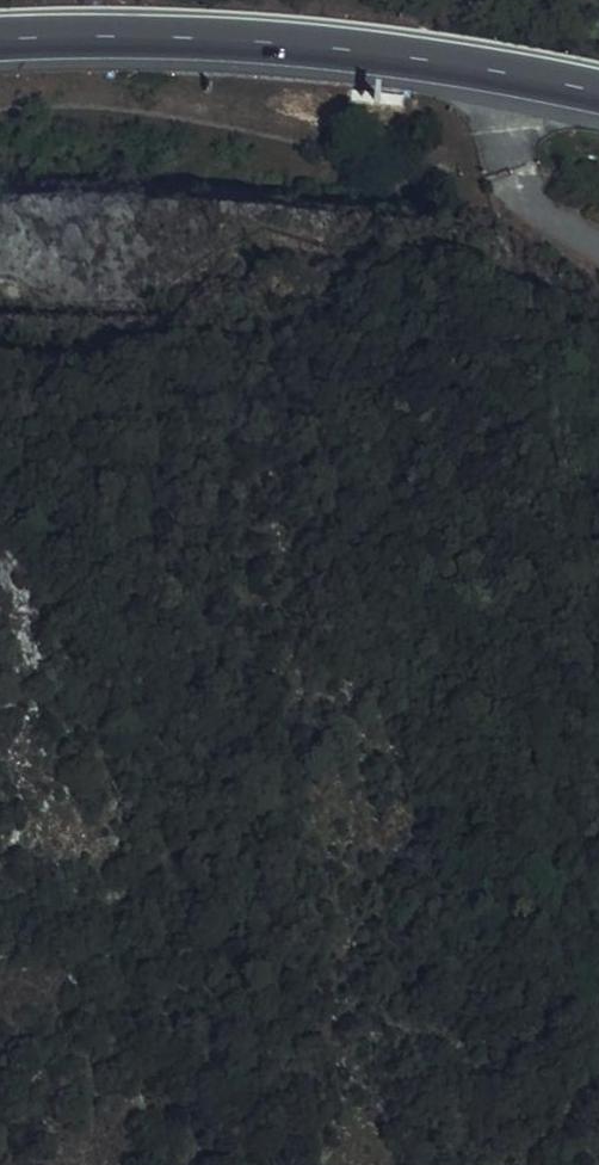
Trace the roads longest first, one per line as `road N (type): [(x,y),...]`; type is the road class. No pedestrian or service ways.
road 1 (motorway): [(0,40),(274,41),(598,92)]

